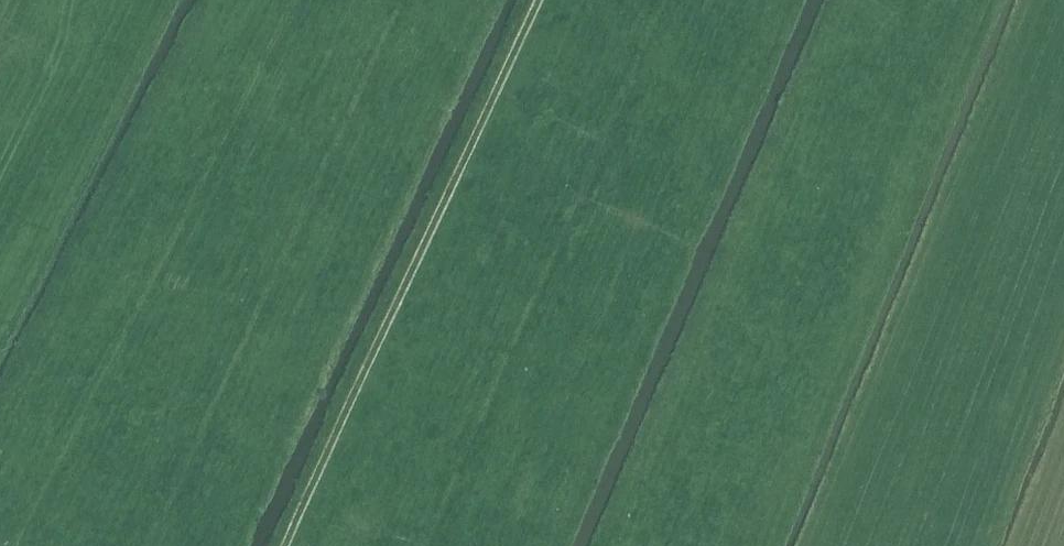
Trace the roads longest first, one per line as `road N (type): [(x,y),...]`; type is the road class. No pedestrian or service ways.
road 1 (track): [(285,545),(543,0)]

